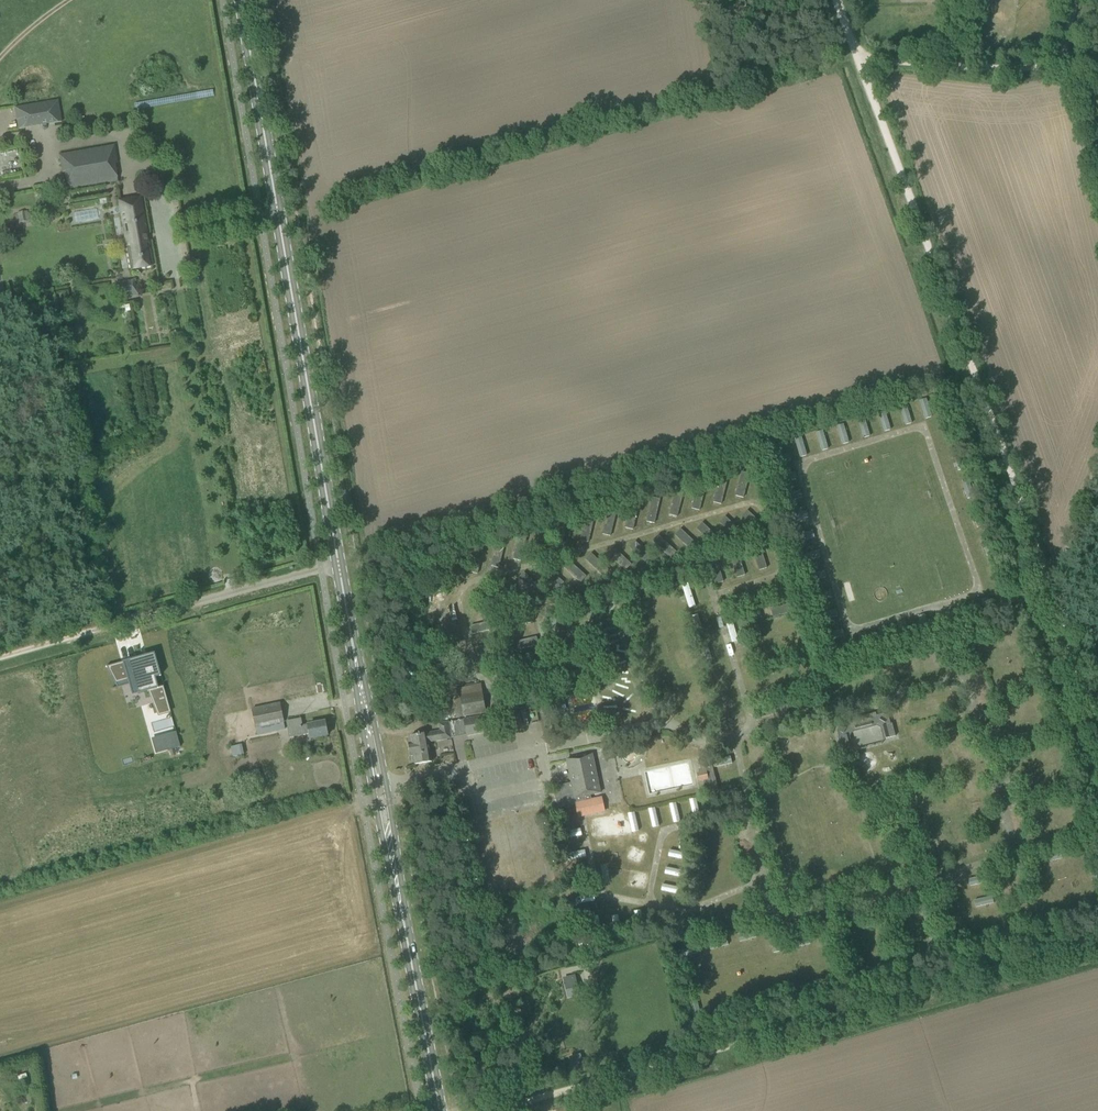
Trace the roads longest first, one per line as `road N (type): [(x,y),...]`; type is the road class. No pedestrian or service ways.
road 1 (secondary): [(439,1110),(239,0)]
road 2 (track): [(1097,729),(852,49),(1056,62)]
road 3 (track): [(321,570),(0,658)]
road 4 (track): [(1097,198),(1072,66)]

